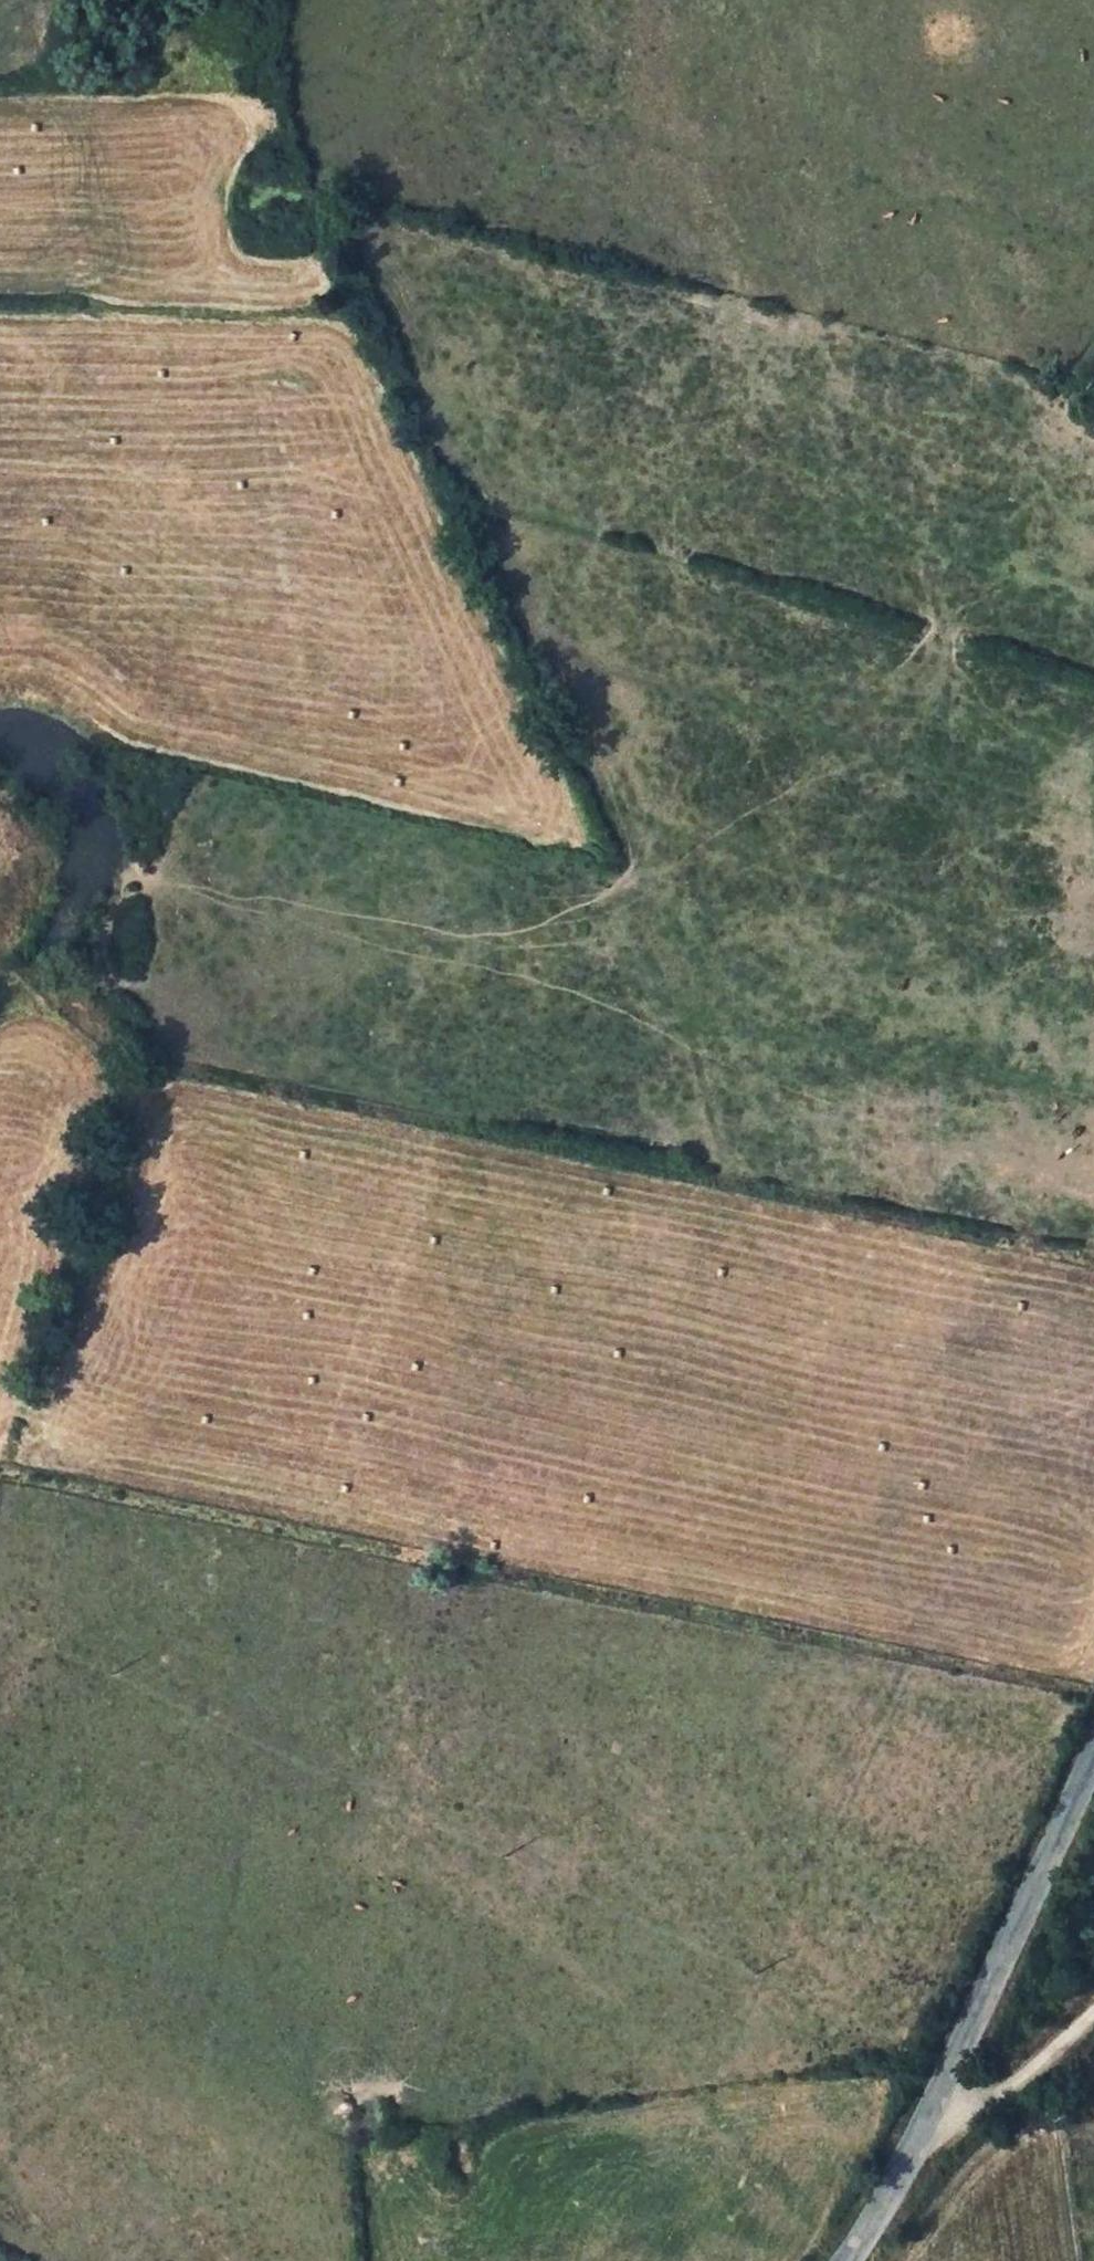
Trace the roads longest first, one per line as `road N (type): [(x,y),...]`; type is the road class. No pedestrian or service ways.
road 1 (unclassified): [(1093,1768),(932,2130),(849,2260)]
road 2 (track): [(1093,2007),(932,2130)]

